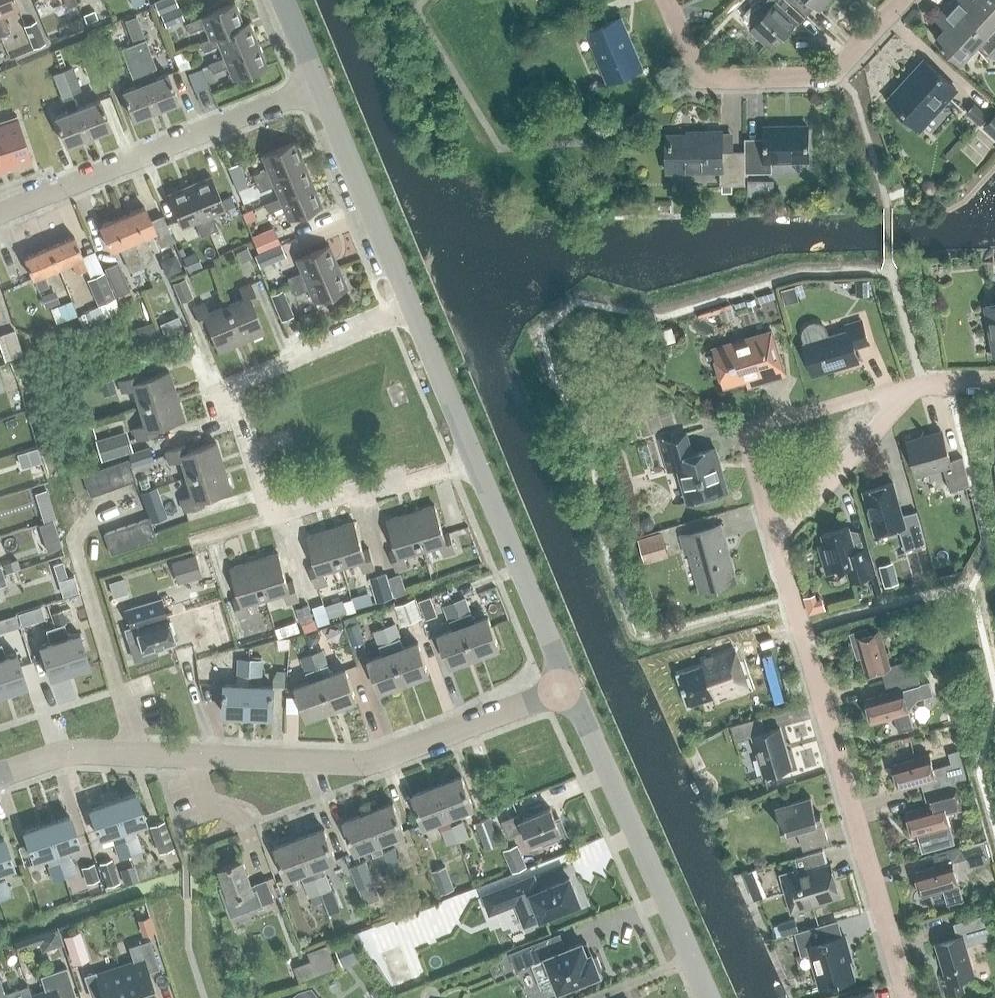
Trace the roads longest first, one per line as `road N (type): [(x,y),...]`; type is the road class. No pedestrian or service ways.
road 1 (residential): [(569,687),(371,762),(71,752),(0,774)]
road 2 (residential): [(781,541),(906,997)]
road 3 (residential): [(0,214),(318,86)]
road 4 (tertiary): [(708,997),(569,687)]
road 5 (residential): [(900,0),(828,75),(716,79),(697,71),(667,0)]
road 6 (residential): [(907,395),(873,395),(751,436),(766,516),(781,541)]
road 7 (tertiary): [(569,687),(474,462)]
road 8 (tertiary): [(409,304),(318,86)]
road 9 (residential): [(234,404),(247,378),(409,304)]
road 10 (residential): [(907,395),(781,541)]
road 11 (residential): [(474,462),(293,511)]
road 12 (tertiary): [(474,462),(409,304)]
road 13 (residential): [(293,511),(277,510),(262,497),(234,404)]

